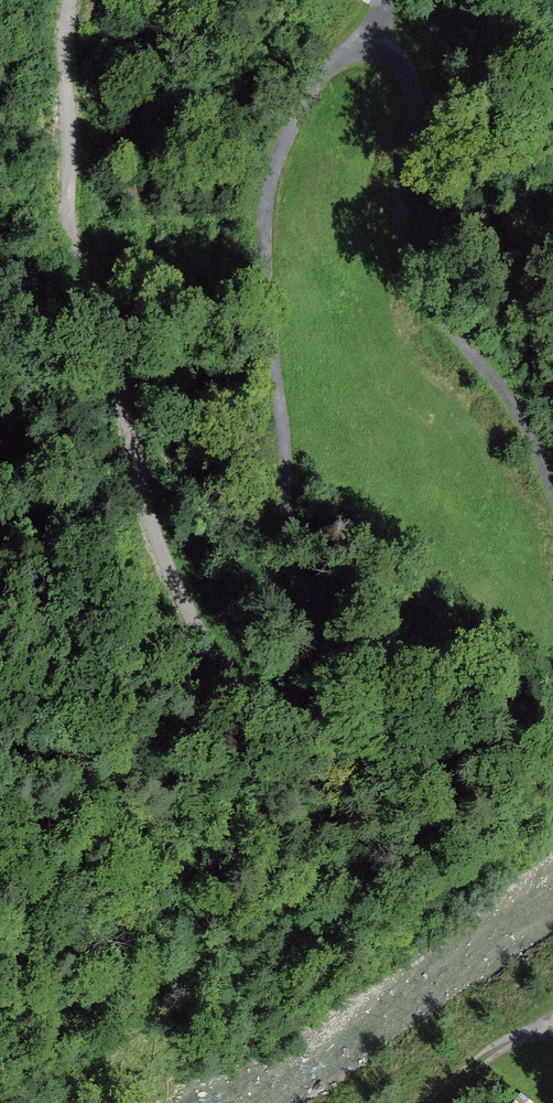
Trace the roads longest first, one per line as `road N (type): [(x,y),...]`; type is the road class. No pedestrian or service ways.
road 1 (track): [(552,489),(511,403),(442,321),(410,260),(402,201),(410,81),(379,55),(344,60),(293,125),(265,215),(290,538),(327,643),(329,675),(314,700),(290,715),(242,698),(161,548),(127,429),(126,362),(74,263),(69,0)]
road 2 (track): [(552,1031),(513,1038),(432,1102)]

